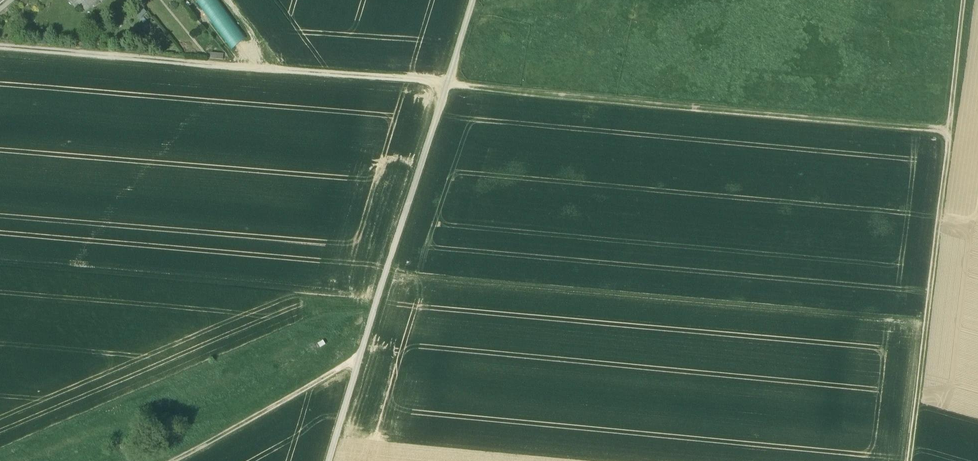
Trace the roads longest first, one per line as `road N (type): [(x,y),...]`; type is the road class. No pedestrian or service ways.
road 1 (track): [(948,127),(0,45)]
road 2 (track): [(328,460),(473,0)]
road 3 (track): [(948,127),(911,460)]
road 4 (track): [(359,360),(171,460)]
road 5 (track): [(963,0),(948,127)]

